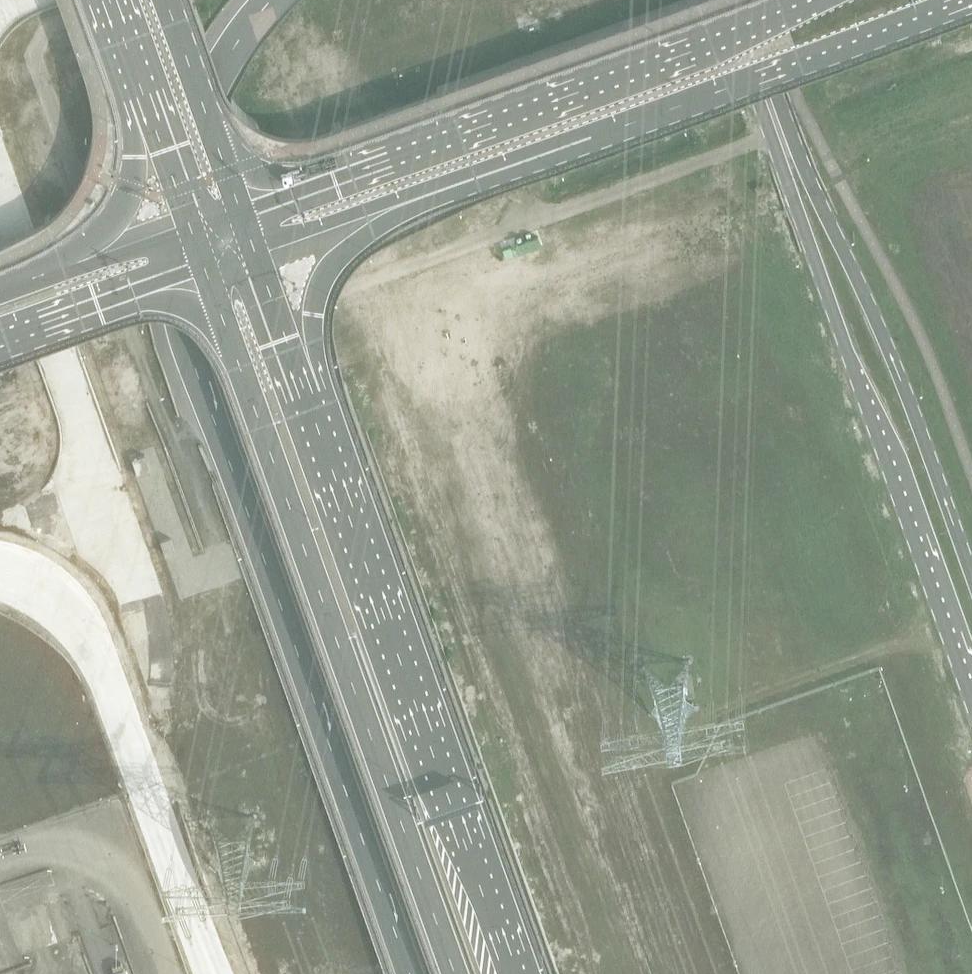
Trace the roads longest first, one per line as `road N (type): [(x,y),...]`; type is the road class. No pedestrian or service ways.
road 1 (trunk): [(267,0),(219,69),(184,147),(172,229),(181,321),(409,973)]
road 2 (unclassified): [(723,0),(971,700)]
road 3 (unclassified): [(971,579),(891,355),(797,150),(745,0)]
road 4 (secondary): [(512,973),(439,788),(311,400)]
road 5 (tertiary): [(398,195),(950,0)]
road 6 (tertiary): [(788,0),(238,195)]
road 7 (trunk): [(294,513),(458,973)]
road 8 (trunk): [(200,249),(294,513)]
road 9 (secondary): [(311,400),(318,279),(349,236),(398,195)]
road 10 (tertiary): [(0,322),(200,249)]
road 11 (secondary): [(238,195),(168,0)]
road 12 (secondary): [(142,85),(123,202),(73,254)]
road 13 (secondary): [(311,400),(251,232)]
road 14 (tertiary): [(251,232),(398,195)]
road 15 (secondary): [(142,85),(188,212)]
road 16 (tertiary): [(188,212),(73,254)]

